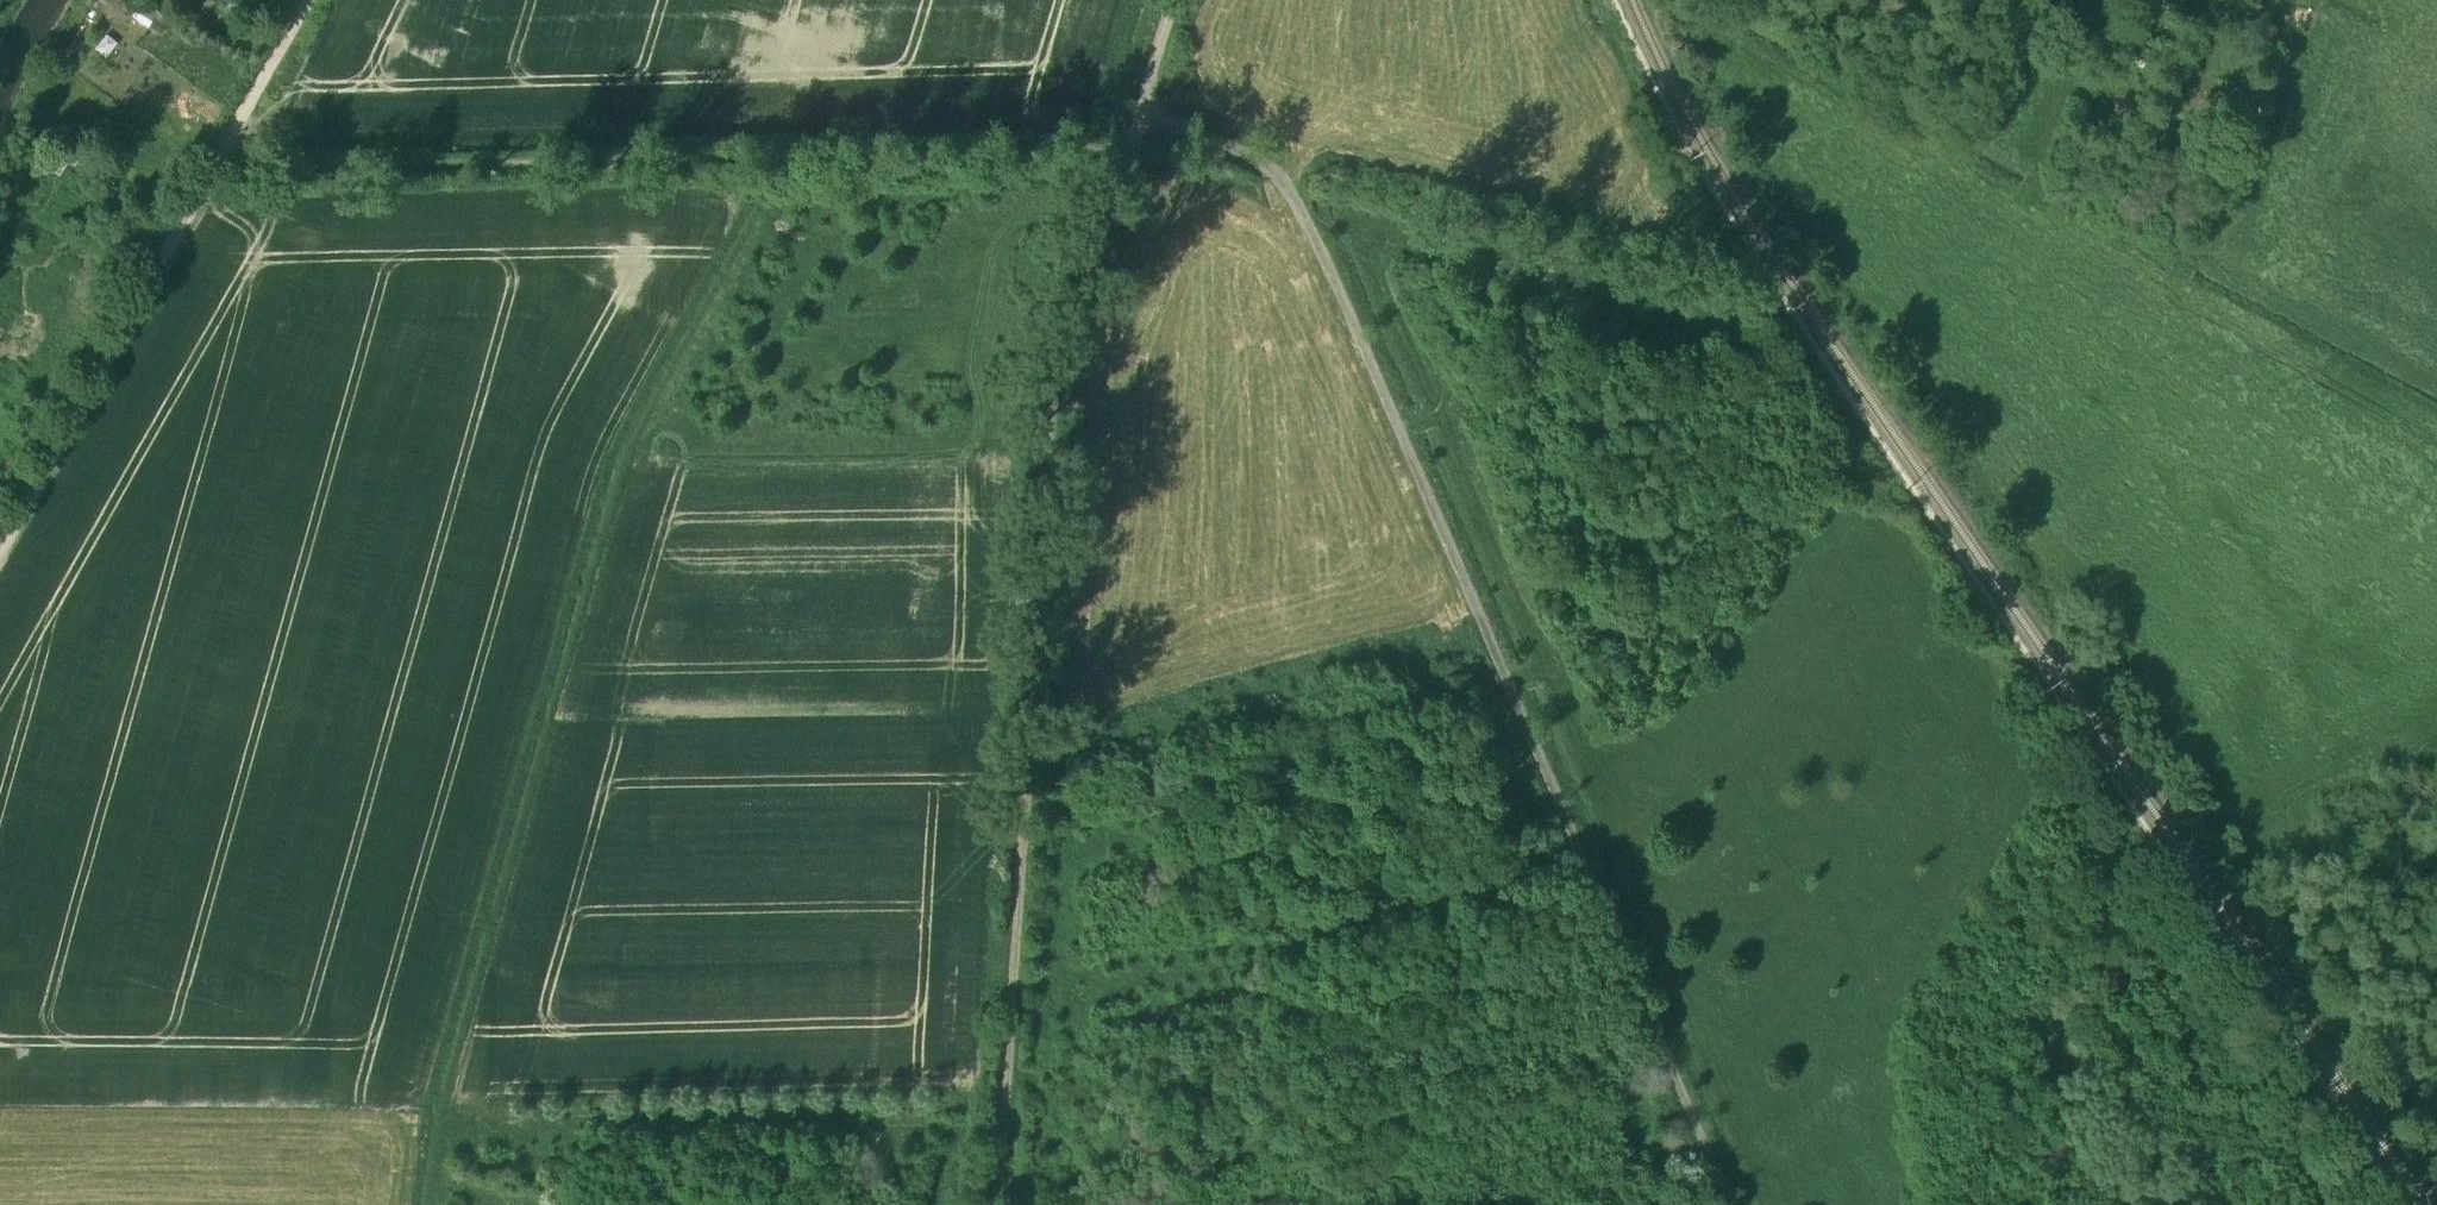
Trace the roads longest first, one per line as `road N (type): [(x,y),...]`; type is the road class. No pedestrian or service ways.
road 1 (track): [(1731,1204),(1316,238),(1269,165),(1143,112)]
road 2 (track): [(1010,1204),(1061,462),(1089,313),(1177,0)]
road 3 (track): [(0,576),(306,0)]

